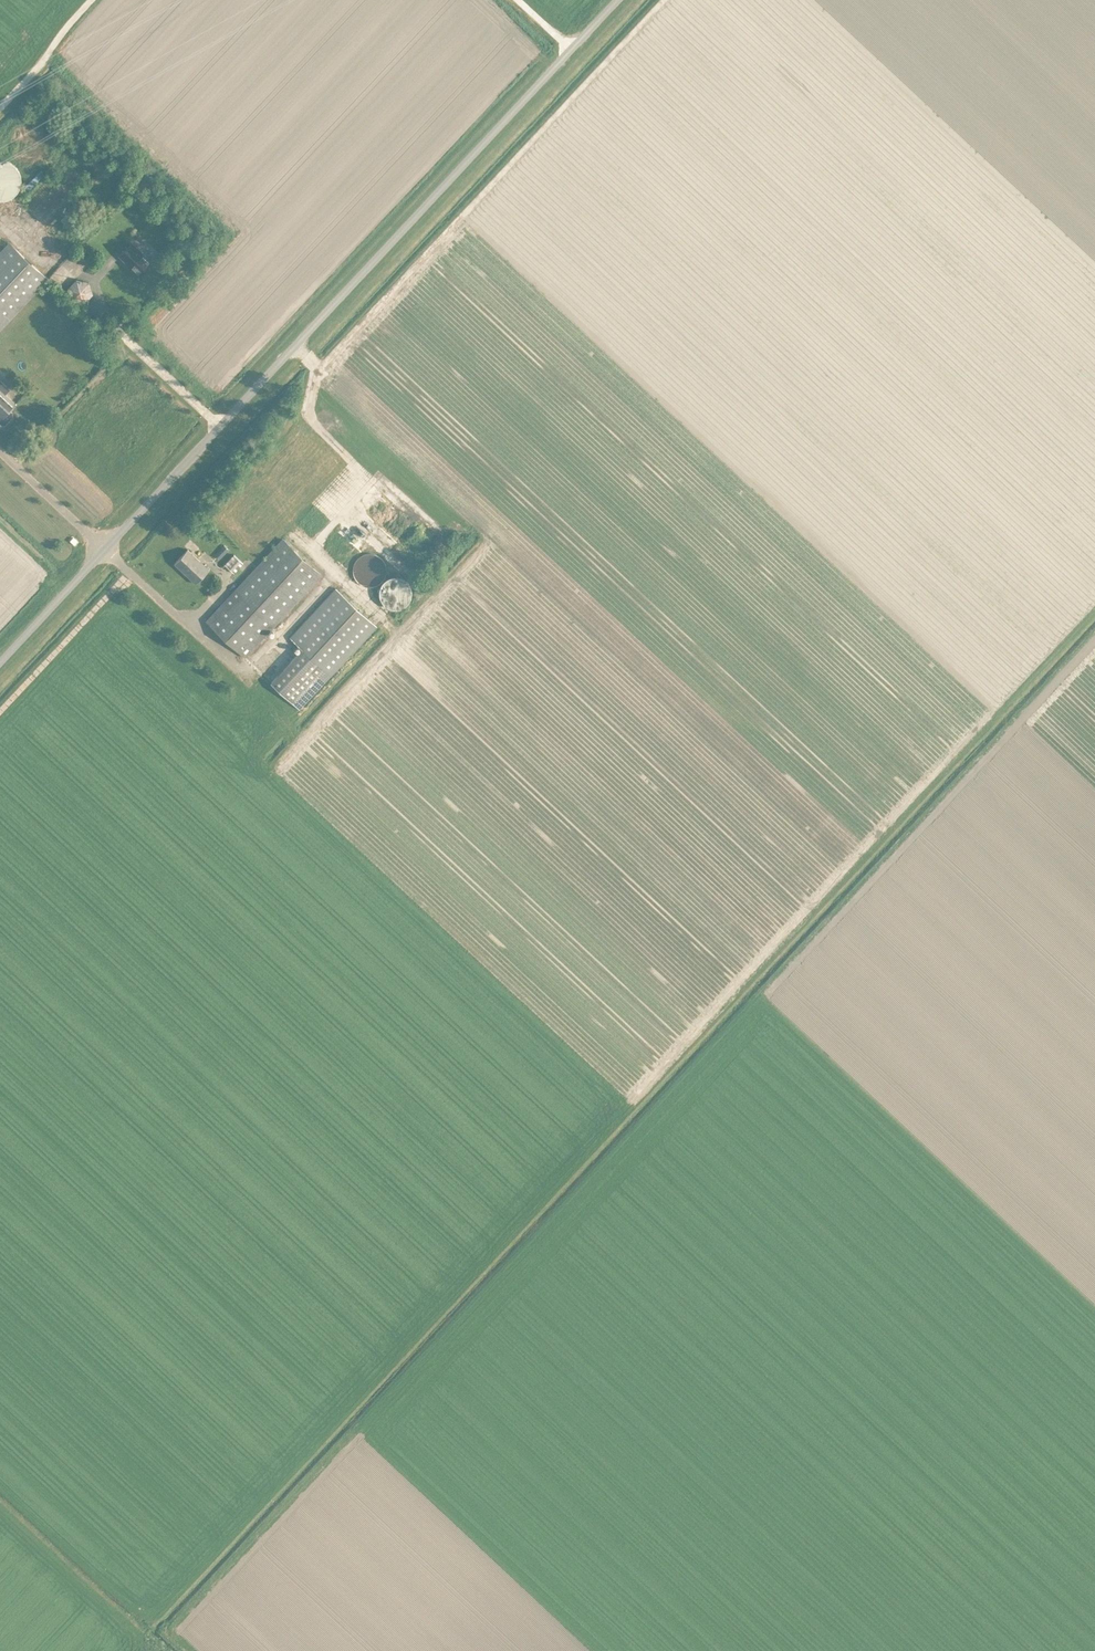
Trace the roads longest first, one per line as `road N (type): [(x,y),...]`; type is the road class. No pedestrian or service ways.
road 1 (unclassified): [(613,0),(0,655)]

